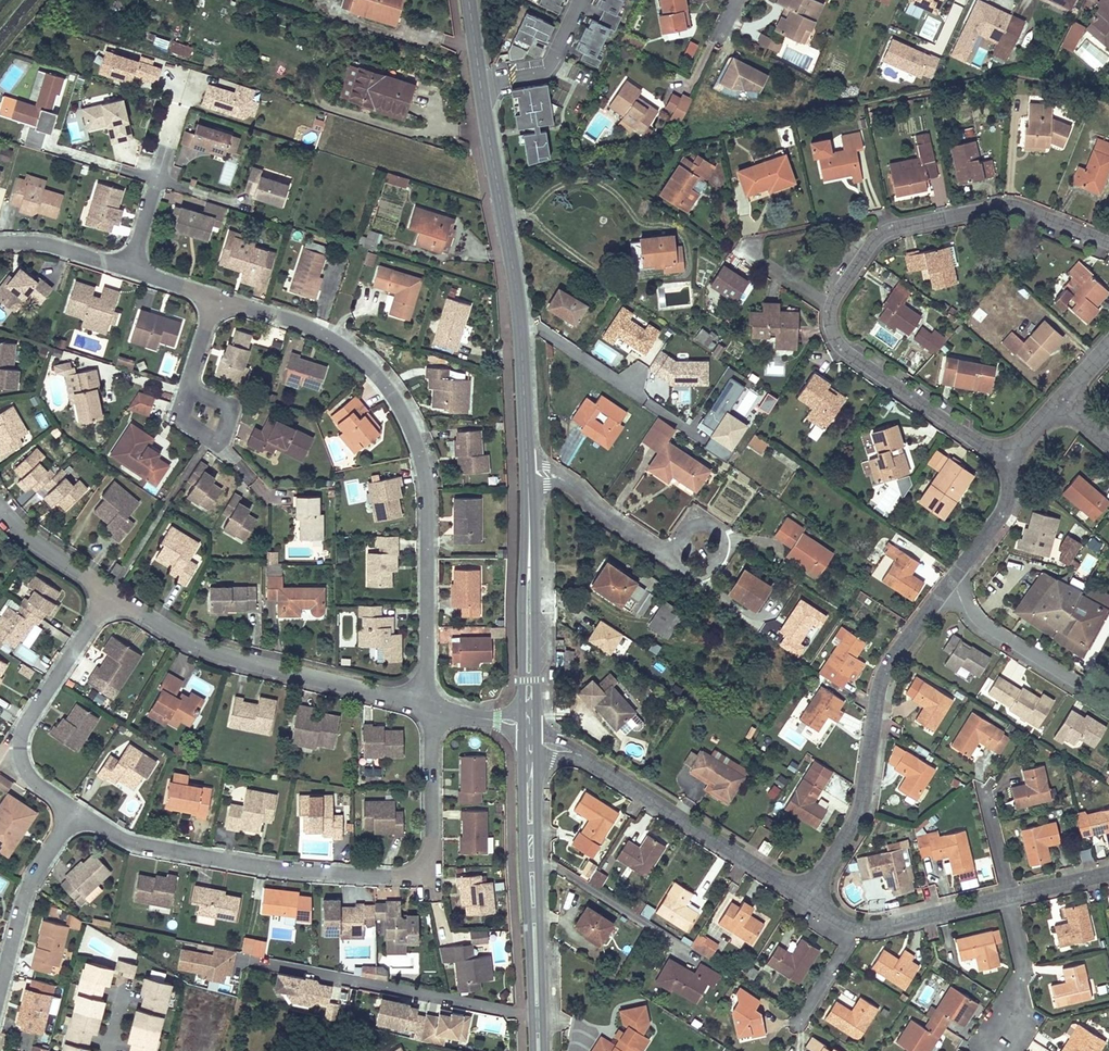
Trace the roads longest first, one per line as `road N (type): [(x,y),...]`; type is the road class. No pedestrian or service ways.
road 1 (residential): [(432,706),(426,483),(390,388),(347,345),(308,324),(47,242),(0,242)]
road 2 (residential): [(1010,455),(984,447),(845,351),(832,331),(832,305),(875,241),(893,229),(1005,207),(1108,247)]
road 3 (residential): [(75,812),(137,843),(290,871),(407,874),(421,866),(432,836),(432,706)]
road 4 (tertiary): [(469,0),(520,327),(529,511)]
road 5 (residential): [(807,896),(861,815),(877,694),(890,661),(1003,512),(1010,455)]
road 6 (residential): [(112,596),(228,657),(432,706)]
road 7 (residential): [(807,896),(853,926),(890,925),(1108,874)]
road 8 (tertiary): [(522,750),(533,1050)]
road 9 (tertiary): [(544,1050),(537,754)]
road 10 (residential): [(112,596),(21,736),(27,773),(75,812)]
road 11 (residential): [(595,763),(807,896)]
road 12 (tertiary): [(537,717),(529,511)]
road 13 (tertiary): [(529,511),(523,712)]
road 14 (residential): [(75,812),(21,901),(0,984)]
road 15 (residential): [(0,507),(112,596)]

